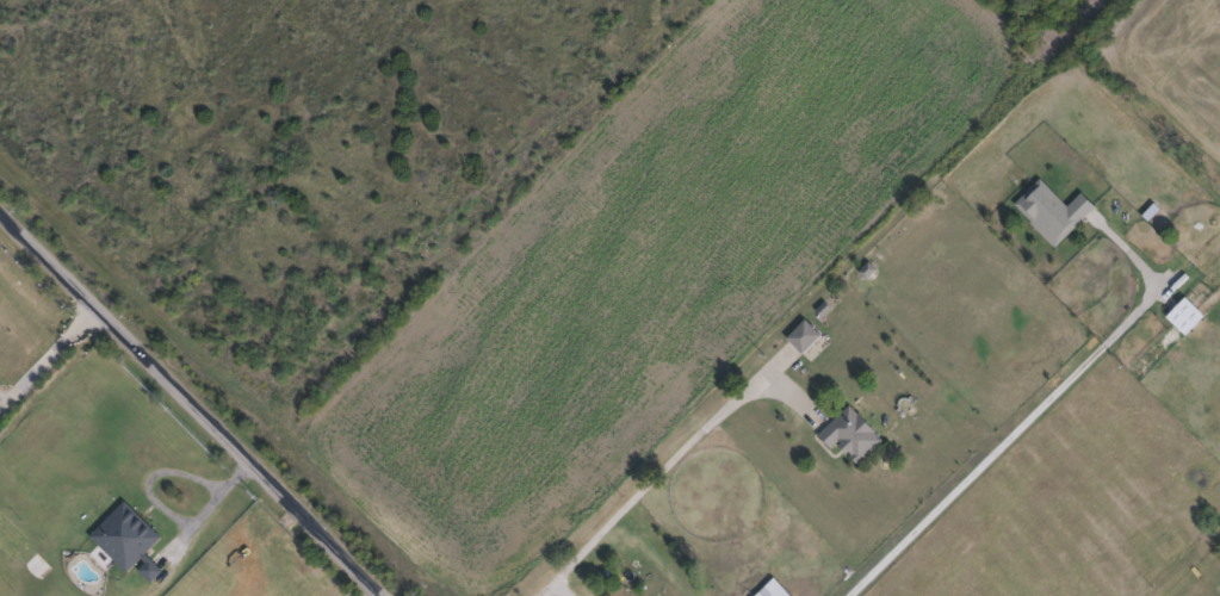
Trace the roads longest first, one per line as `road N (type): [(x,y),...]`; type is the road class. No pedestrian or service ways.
road 1 (tertiary): [(389,595),(0,202)]

